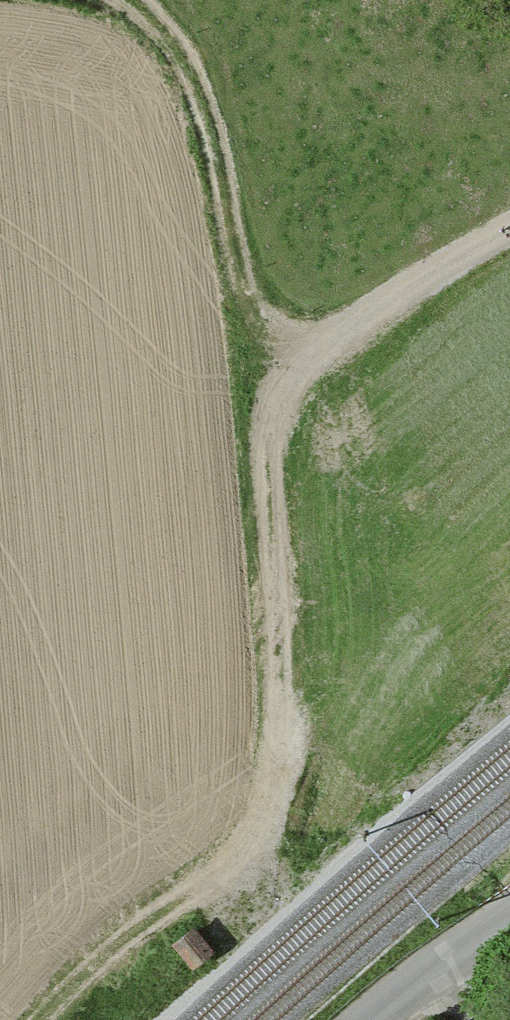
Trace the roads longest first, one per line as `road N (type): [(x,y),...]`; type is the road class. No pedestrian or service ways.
road 1 (track): [(34,1019),(85,954),(139,919),(202,900),(247,873),(282,767),(260,463),(278,393),(314,347),(262,317),(228,261),(189,61),(126,0)]
road 2 (track): [(509,236),(314,347)]
road 3 (unclassified): [(509,926),(378,1019)]

